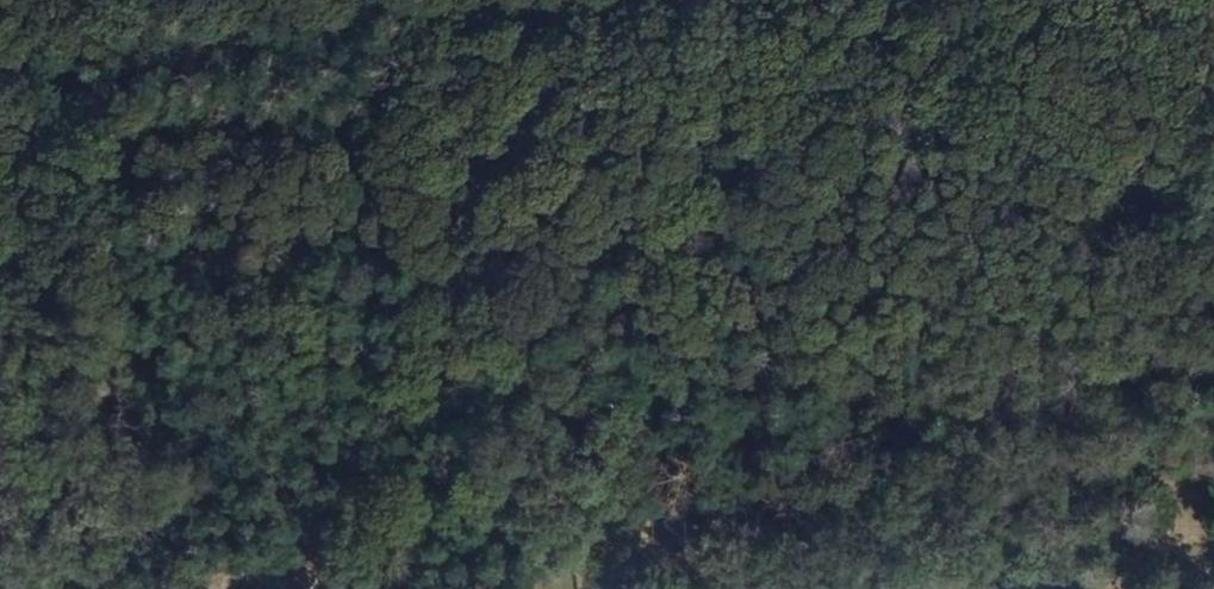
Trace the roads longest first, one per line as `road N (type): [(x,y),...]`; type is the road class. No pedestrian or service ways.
road 1 (track): [(743,0),(561,28),(0,81)]

